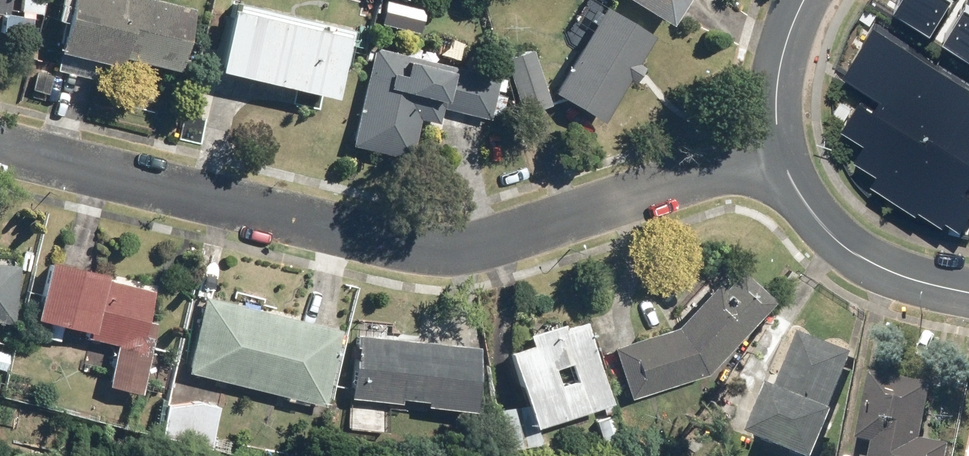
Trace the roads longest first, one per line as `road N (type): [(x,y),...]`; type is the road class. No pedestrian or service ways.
road 1 (residential): [(0,146),(418,246),(464,249),(787,163)]
road 2 (residential): [(787,163),(815,217),(839,241),(903,278),(968,294)]
road 3 (residential): [(787,163),(779,79),(805,0)]

